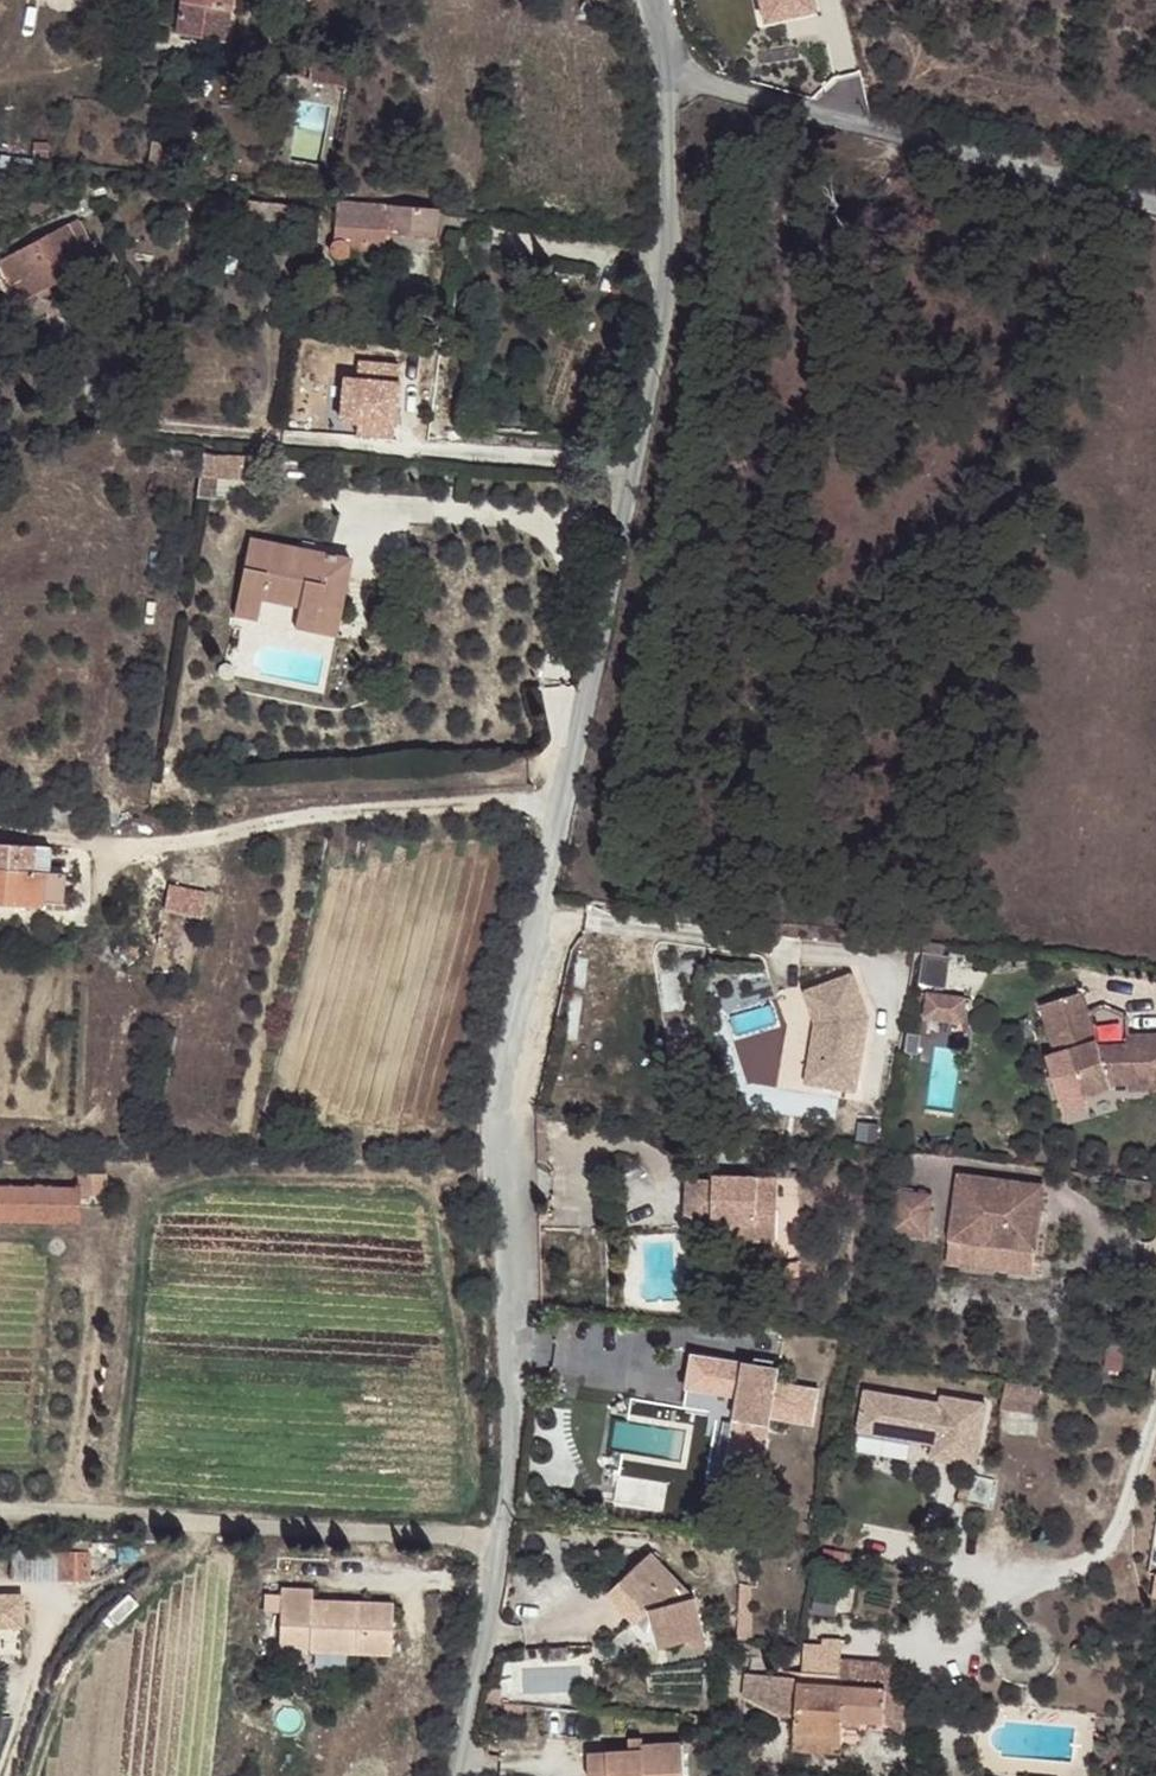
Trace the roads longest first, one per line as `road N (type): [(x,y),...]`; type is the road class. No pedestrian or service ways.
road 1 (residential): [(667,72),(662,335),(538,918),(514,1106),(523,1355),(509,1537),(458,1775)]
road 2 (track): [(562,816),(526,800),(498,799),(311,813),(215,839),(77,846),(0,838)]
road 3 (residential): [(1155,196),(866,132),(667,72)]

